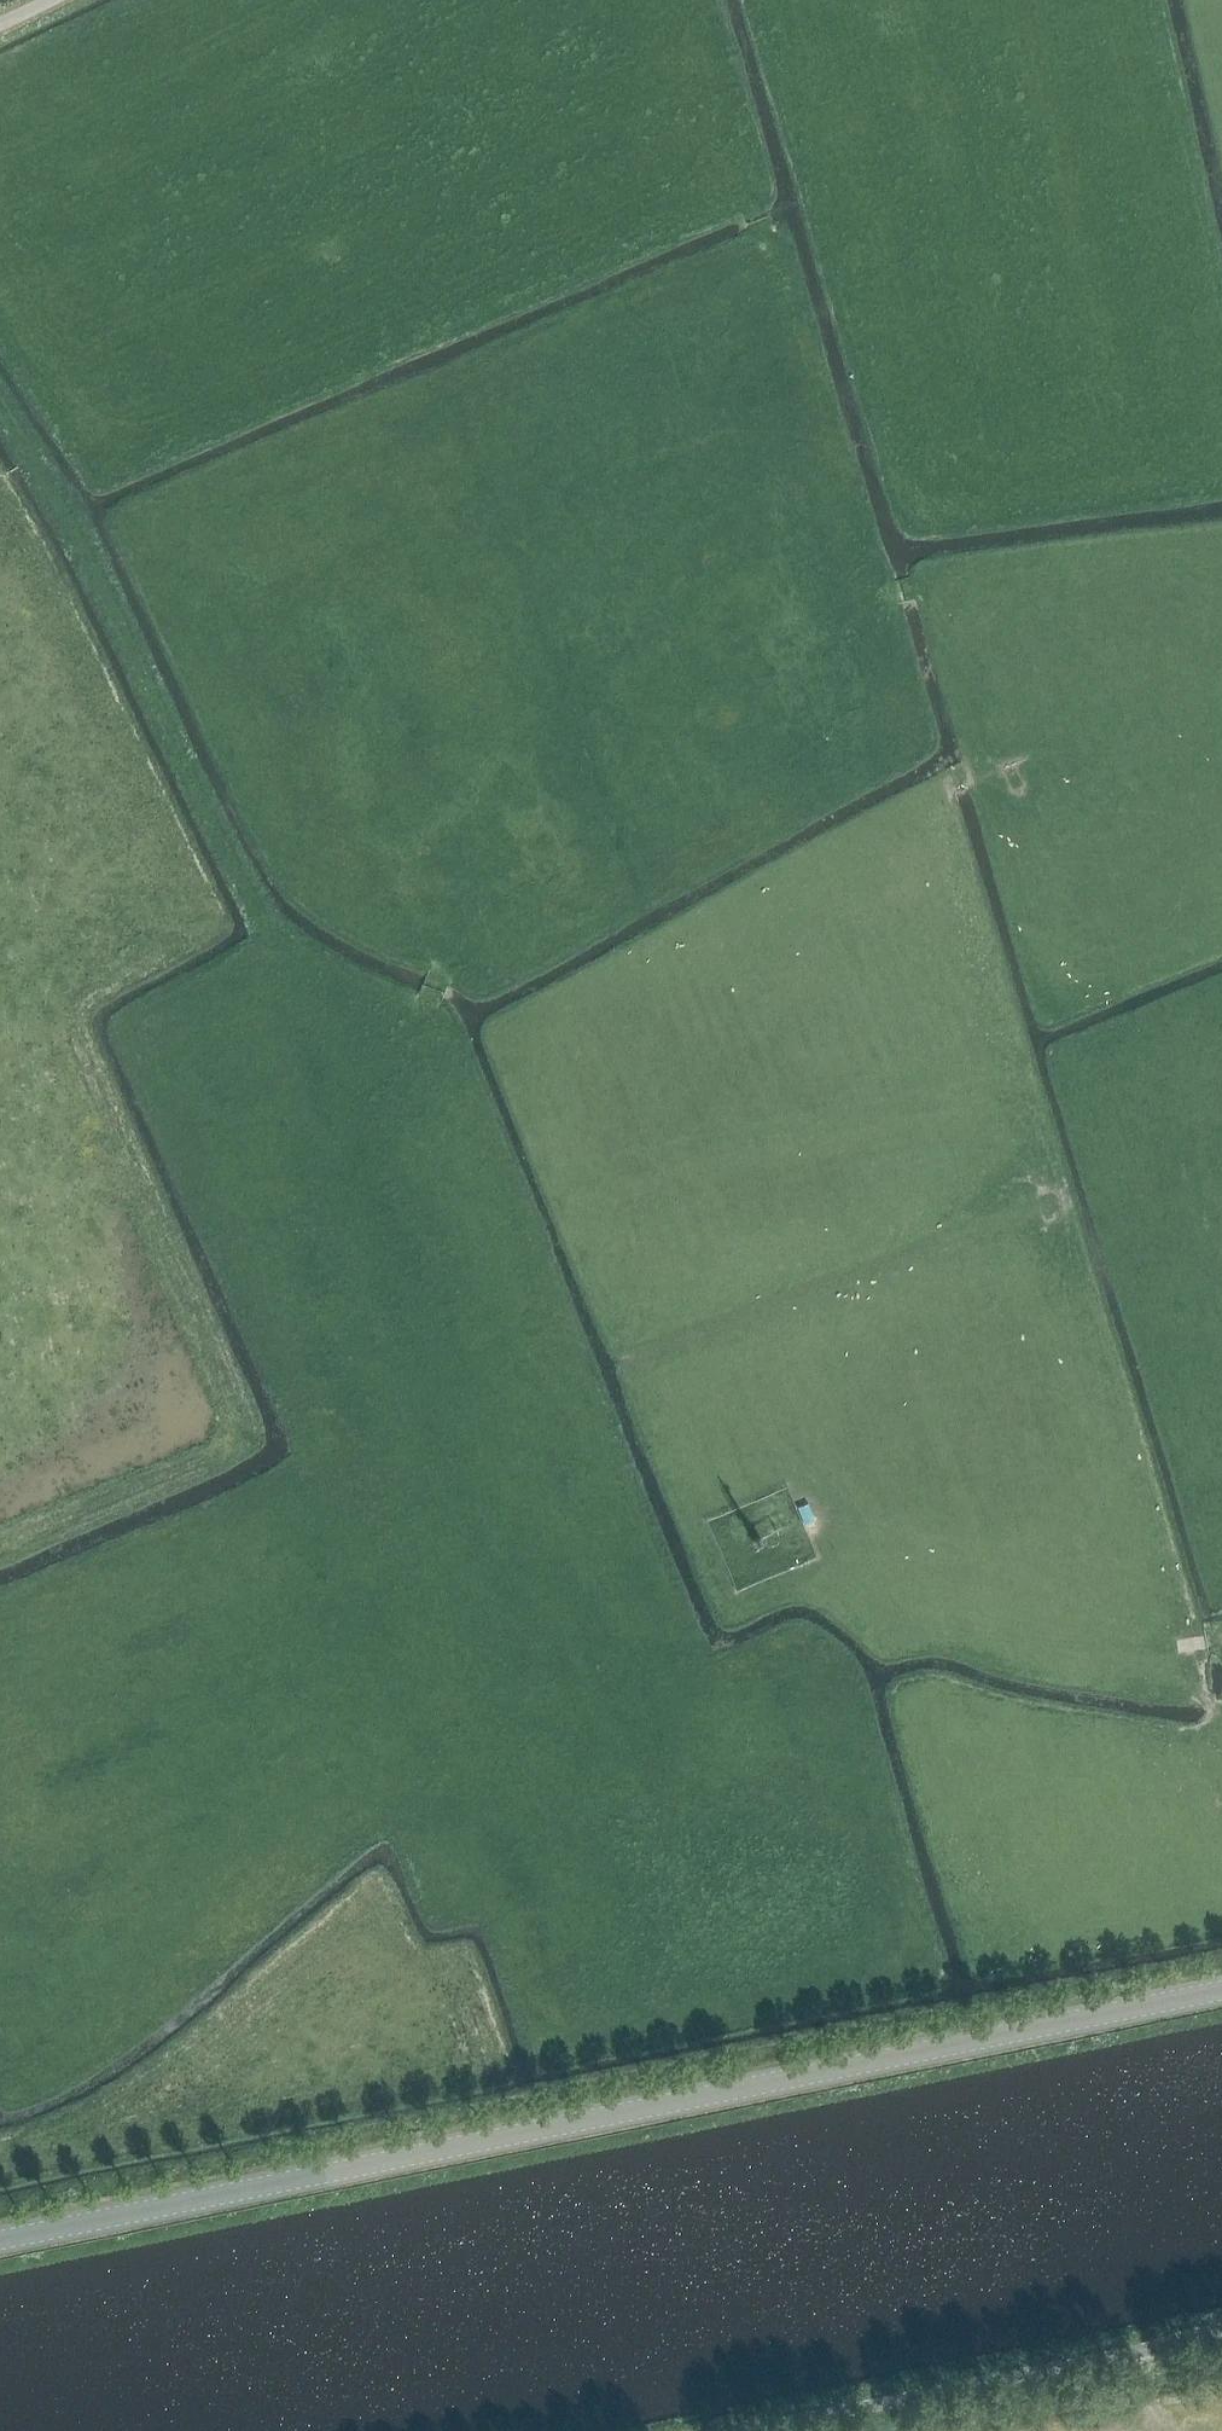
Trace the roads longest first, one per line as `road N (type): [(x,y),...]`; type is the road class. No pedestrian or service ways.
road 1 (tertiary): [(0,2232),(1221,1988)]
road 2 (unclassified): [(745,2430),(1221,2334)]

